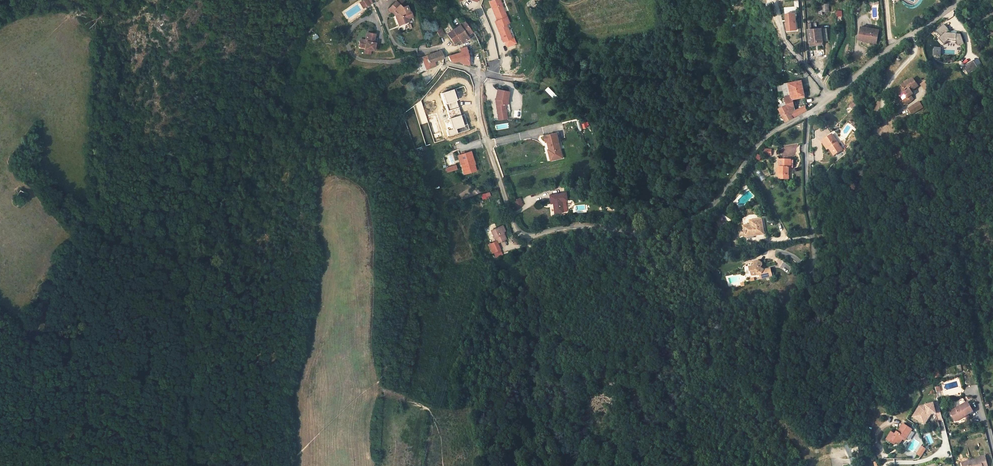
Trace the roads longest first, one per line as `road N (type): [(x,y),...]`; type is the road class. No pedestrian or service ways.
road 1 (residential): [(808,113),(769,133),(695,217),(645,229),(570,226),(525,234),(510,219),(477,108),(479,73),(447,63),(444,47),(422,51)]
road 2 (track): [(281,465),(382,371),(397,260),(384,146),(400,115),(447,63)]
road 3 (track): [(0,335),(23,377),(126,406),(177,465)]
road 4 (residential): [(808,113),(811,277)]
road 5 (residential): [(957,0),(831,96)]
road 6 (track): [(479,73),(524,79),(533,73),(537,52),(525,13),(537,0)]

